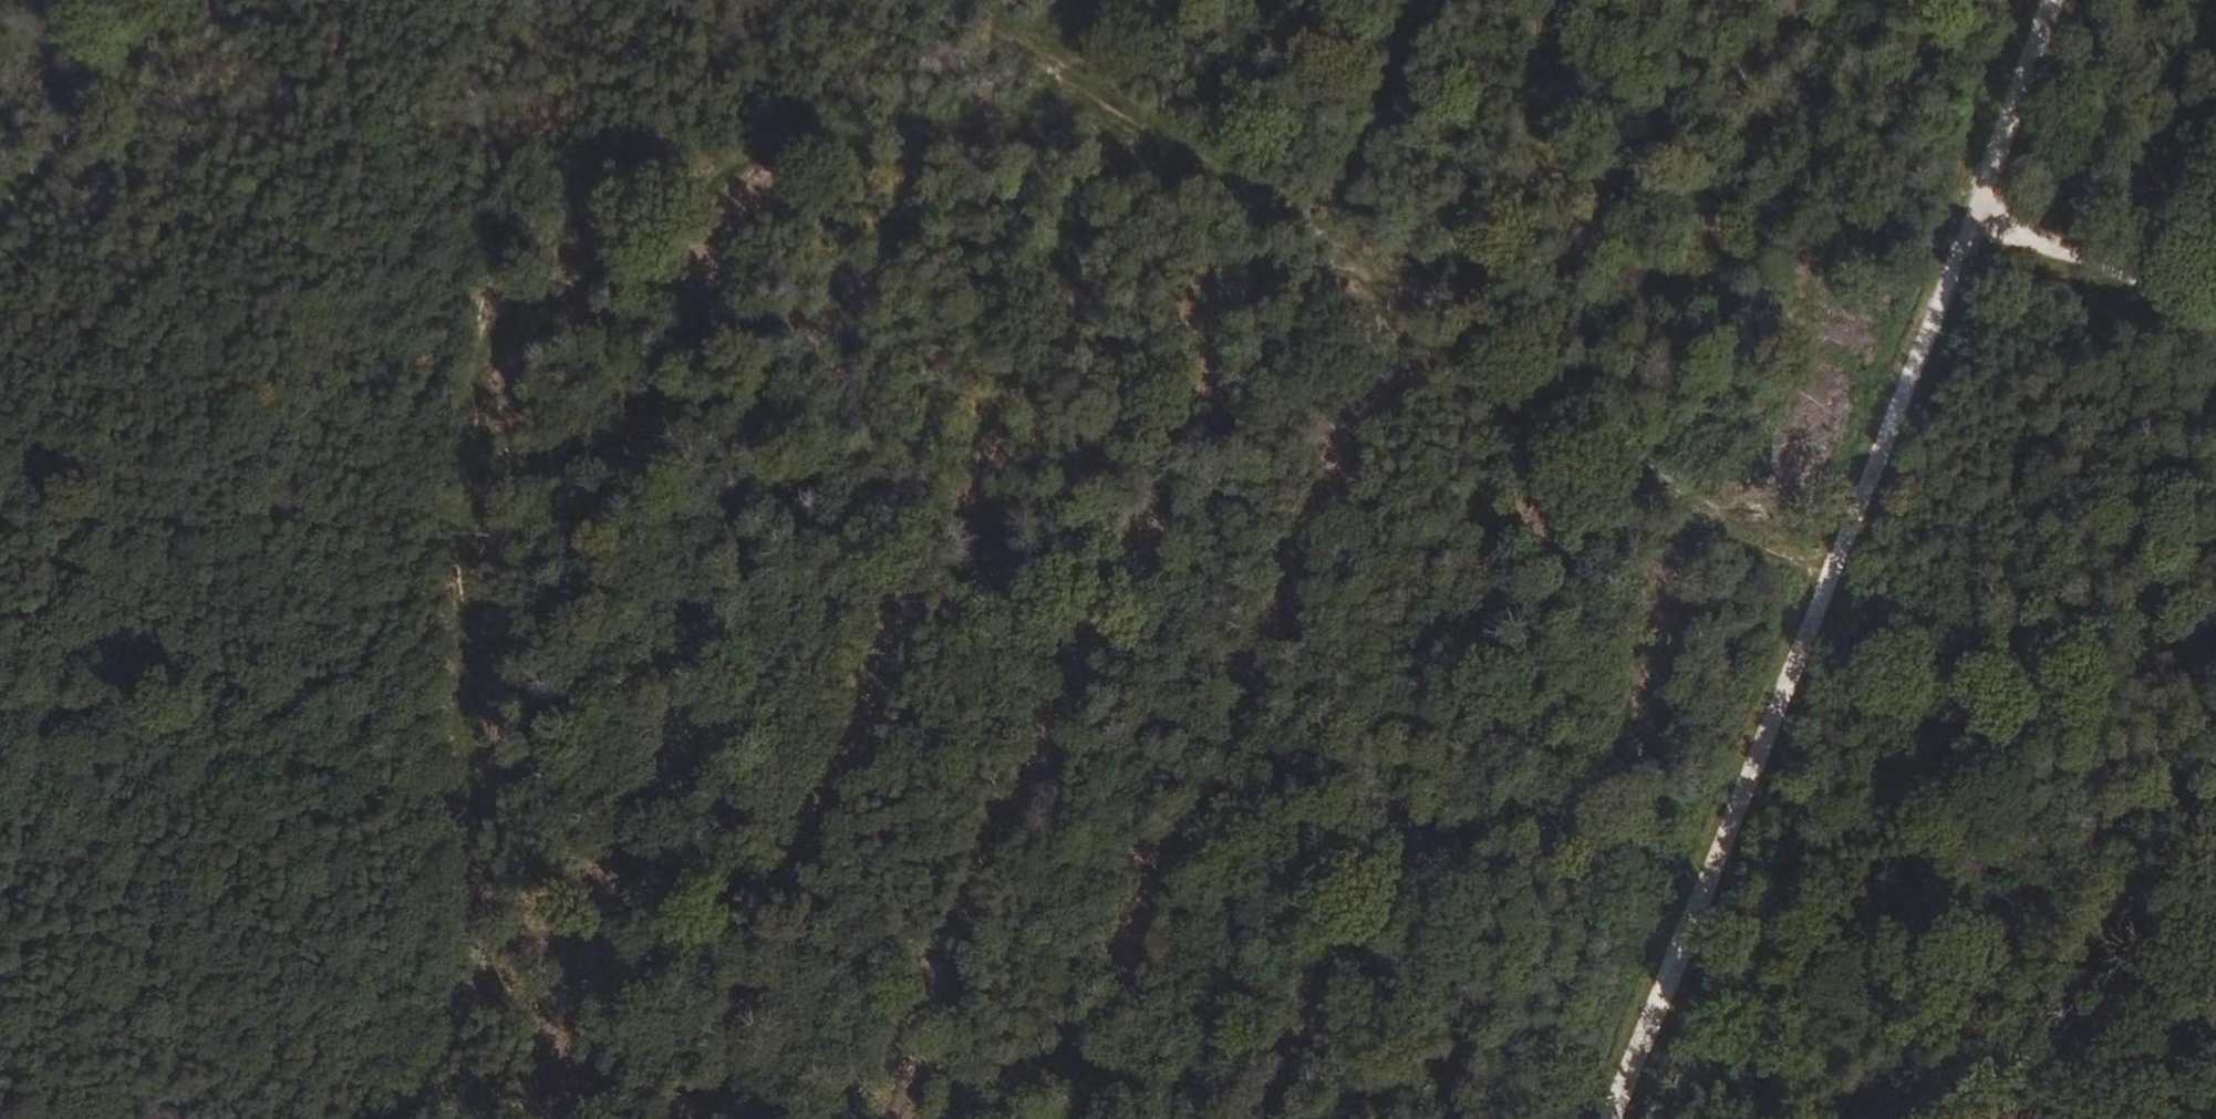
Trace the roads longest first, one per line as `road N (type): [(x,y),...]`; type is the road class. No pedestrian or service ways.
road 1 (track): [(1610,1118),(2054,0)]
road 2 (track): [(1971,215),(2215,308)]

